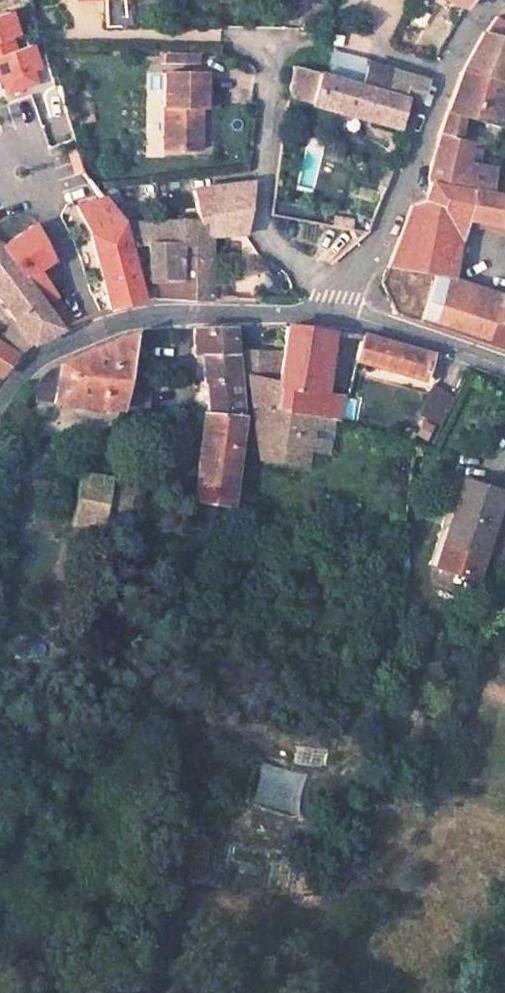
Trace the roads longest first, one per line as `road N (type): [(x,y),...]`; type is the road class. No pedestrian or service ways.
road 1 (residential): [(0,401),(25,365),(90,329),(166,314),(331,316)]
road 2 (residential): [(331,316),(385,242),(466,36),(491,0)]
road 3 (residential): [(331,316),(504,370)]

